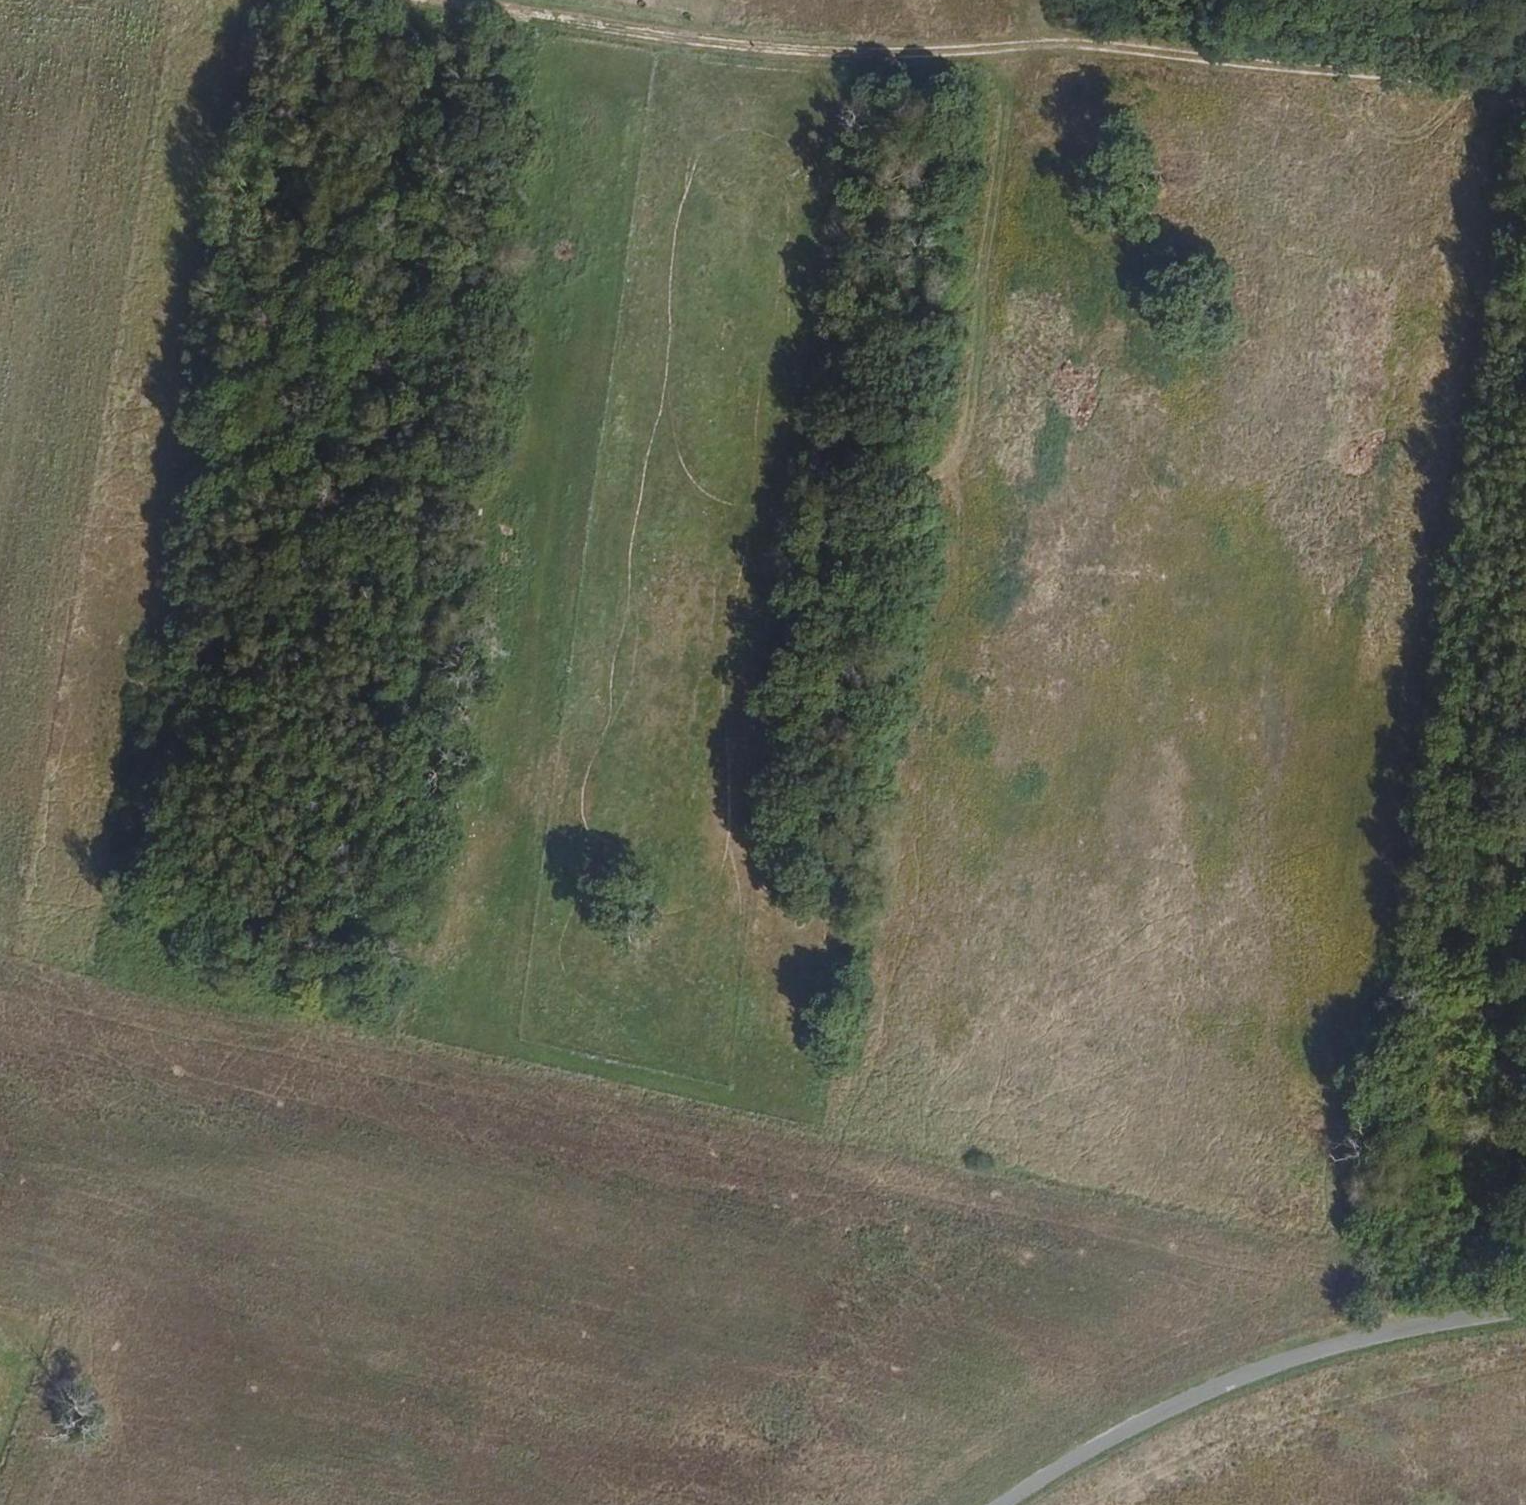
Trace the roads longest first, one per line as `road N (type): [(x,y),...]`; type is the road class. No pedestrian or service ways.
road 1 (track): [(497,0),(854,53),(1071,41),(1525,87)]
road 2 (tertiary): [(1525,1310),(1406,1328),(1252,1372),(1064,1465),(1004,1504)]

